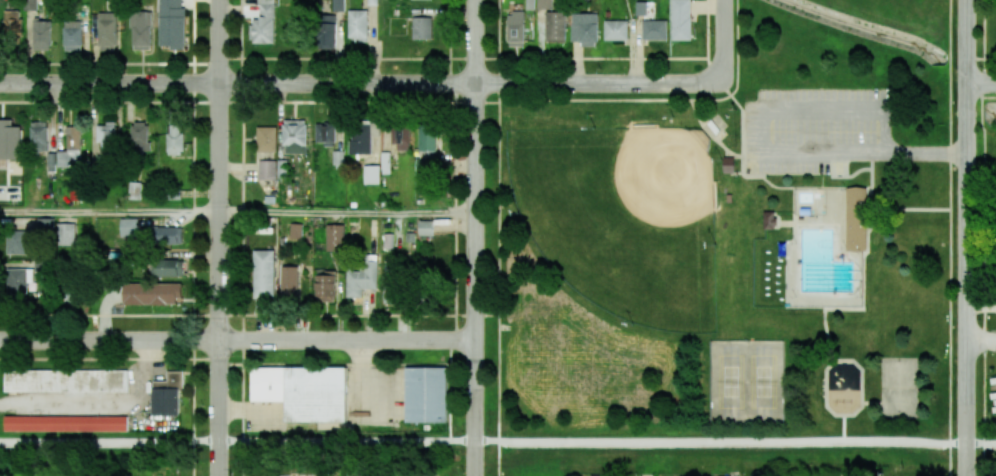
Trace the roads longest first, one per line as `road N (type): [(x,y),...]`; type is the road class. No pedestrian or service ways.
road 1 (residential): [(220,84),(690,84),(719,76)]
road 2 (residential): [(218,475),(220,0)]
road 3 (tertiary): [(965,475),(967,0)]
road 4 (residential): [(475,475),(476,0)]
road 5 (residential): [(0,341),(475,341)]
road 6 (residential): [(0,84),(220,84)]

